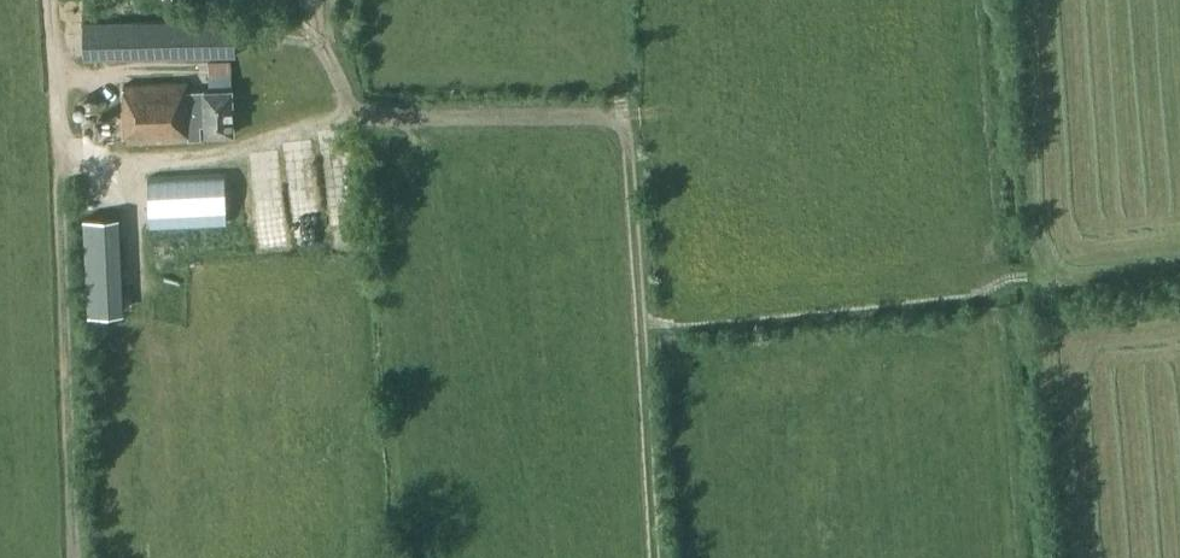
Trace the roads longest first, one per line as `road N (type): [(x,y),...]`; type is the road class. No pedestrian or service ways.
road 1 (track): [(57,143),(96,157),(140,158),(252,146),(346,116),(627,113),(656,557)]
road 2 (track): [(57,143),(76,557)]
road 3 (track): [(1029,277),(944,298),(642,324)]
road 4 (track): [(310,0),(346,116)]

